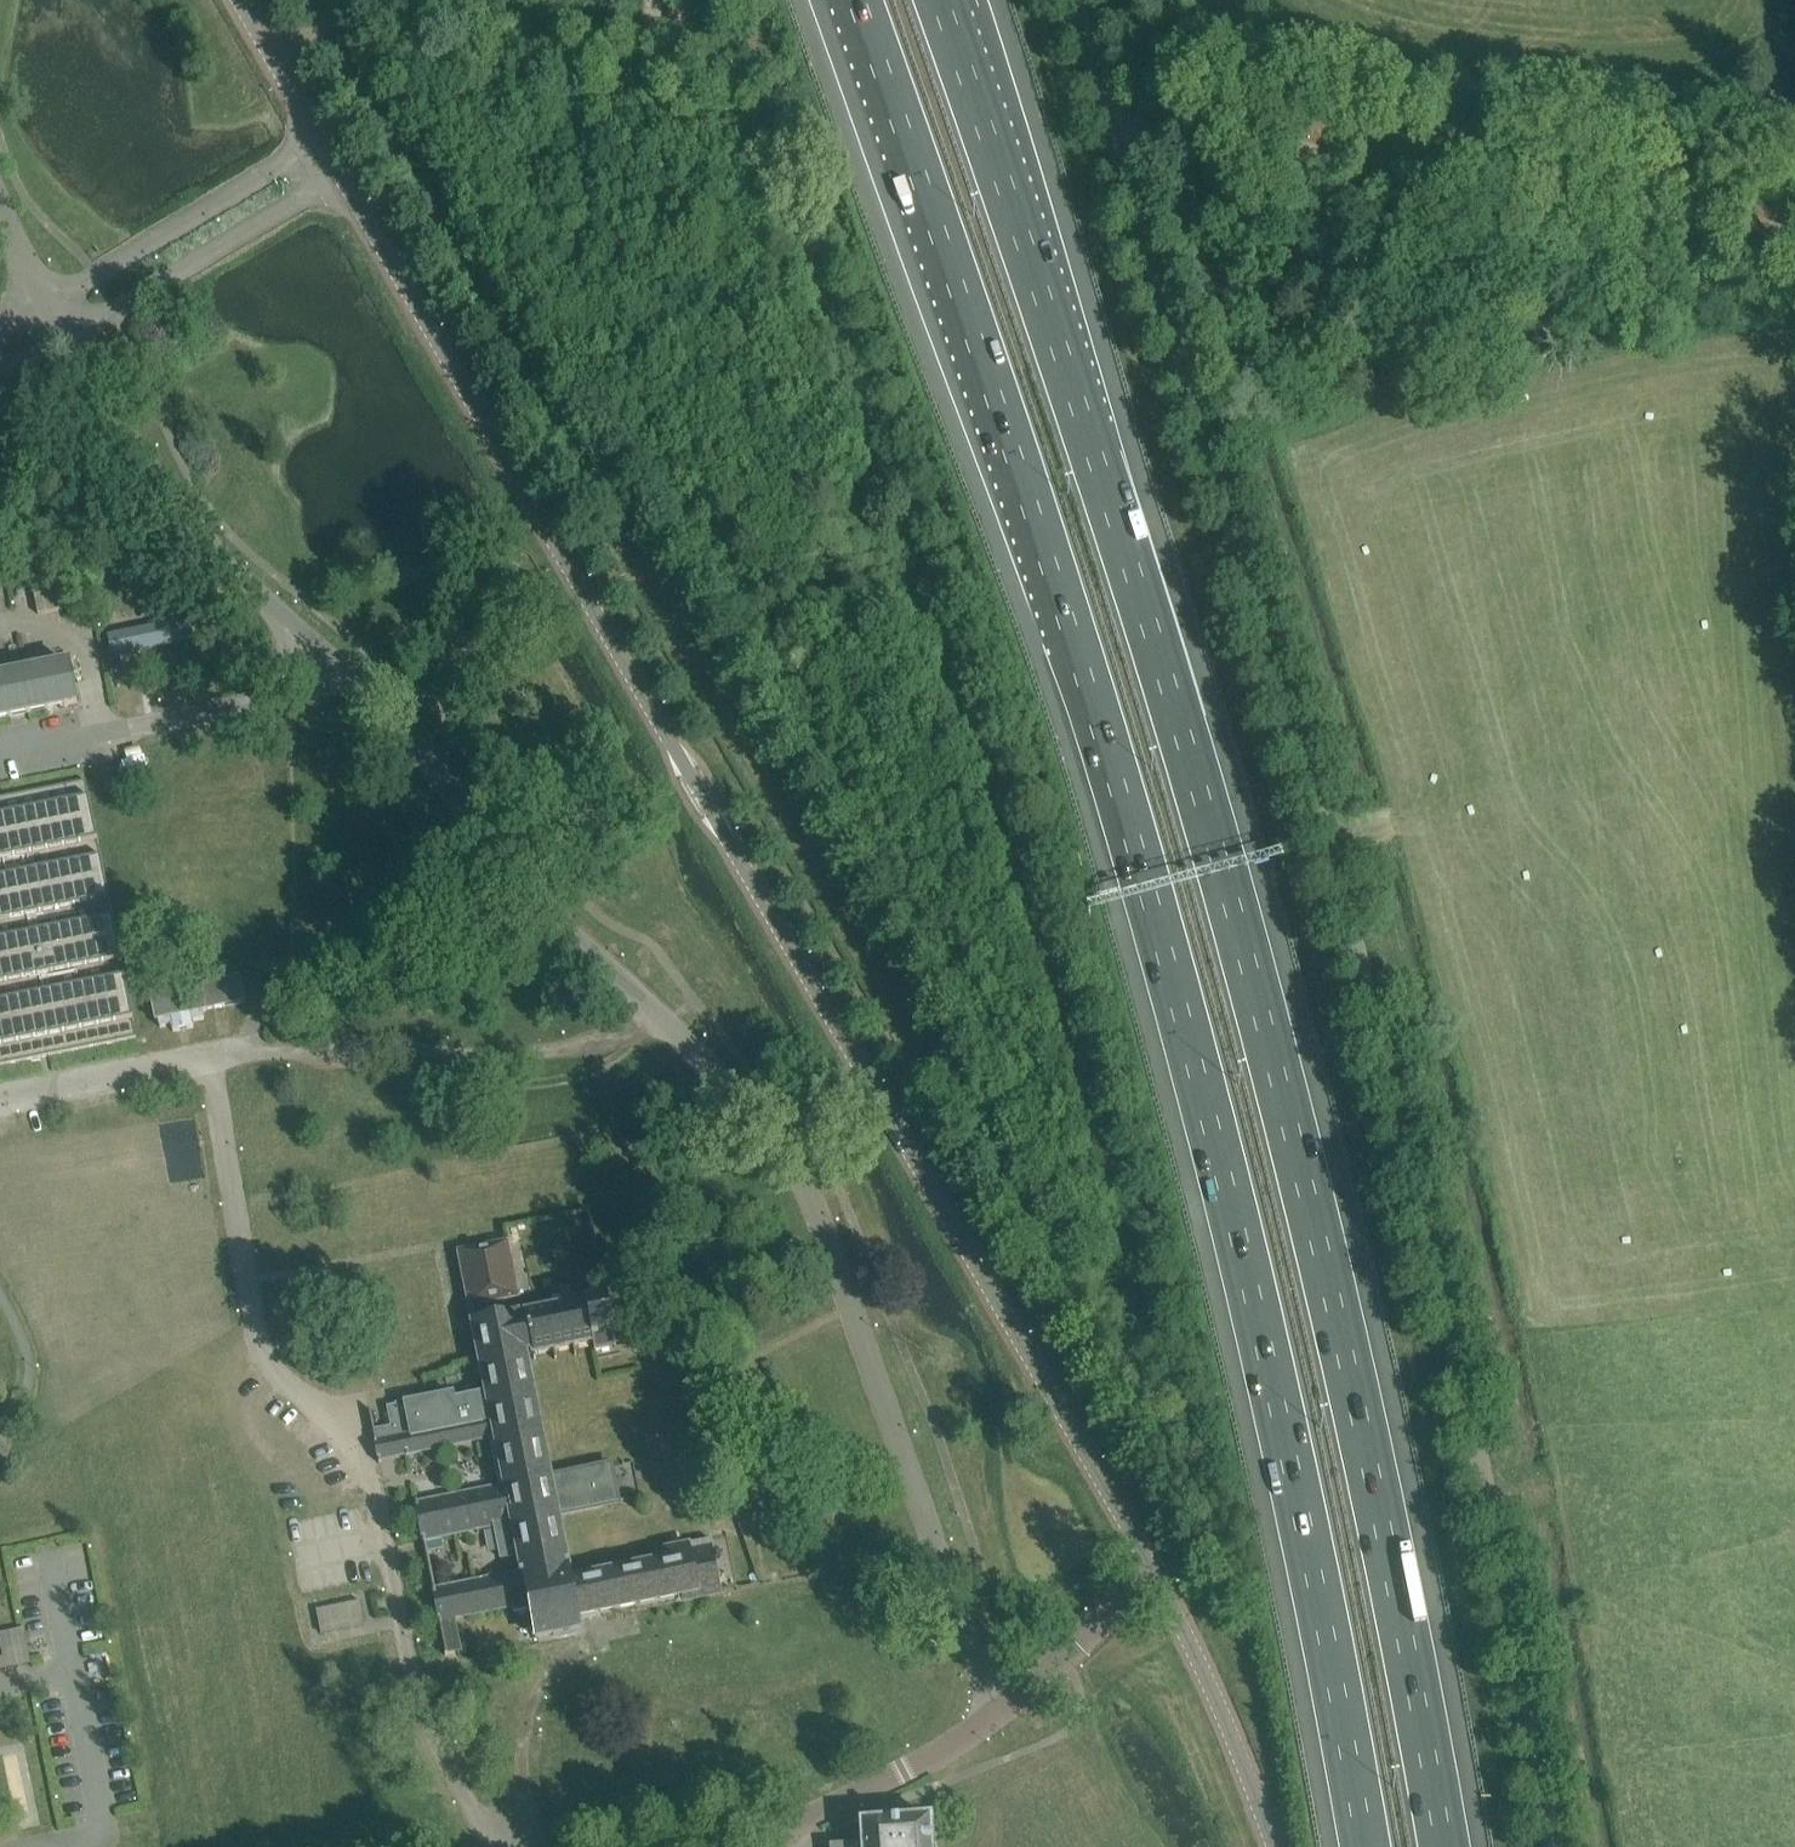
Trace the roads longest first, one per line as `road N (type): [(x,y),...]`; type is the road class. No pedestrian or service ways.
road 1 (motorway): [(856,0),(1013,451),(1135,840),(1259,1320),(1366,1846)]
road 2 (motorway): [(1447,1846),(1407,1629),(1279,1082),(1087,430),(942,0)]
road 3 (unclassified): [(1560,1846),(1489,1466),(1359,905),(1090,0)]
road 4 (tertiary): [(1155,1574),(339,173)]
road 5 (unclassified): [(995,1716),(813,1204),(765,1127),(550,912),(404,732),(345,675)]
road 6 (residential): [(505,1846),(479,1823),(417,1701),(372,1471),(260,1347),(210,1053)]
road 7 (track): [(1130,121),(1794,233)]
road 8 (unclassified): [(345,675),(199,533),(67,335)]
road 9 (residential): [(0,752),(271,699),(345,675)]
road 10 (unclassified): [(700,1846),(830,1806),(905,1772),(995,1716)]
road 11 (residential): [(67,335),(339,173)]
road 12 (residential): [(322,142),(47,297)]
road 13 (tertiary): [(1274,1846),(1155,1574)]
road 14 (residential): [(210,1053),(0,1099)]
road 15 (unclassified): [(1155,1574),(995,1716)]
road 16 (tertiary): [(322,142),(241,0)]

